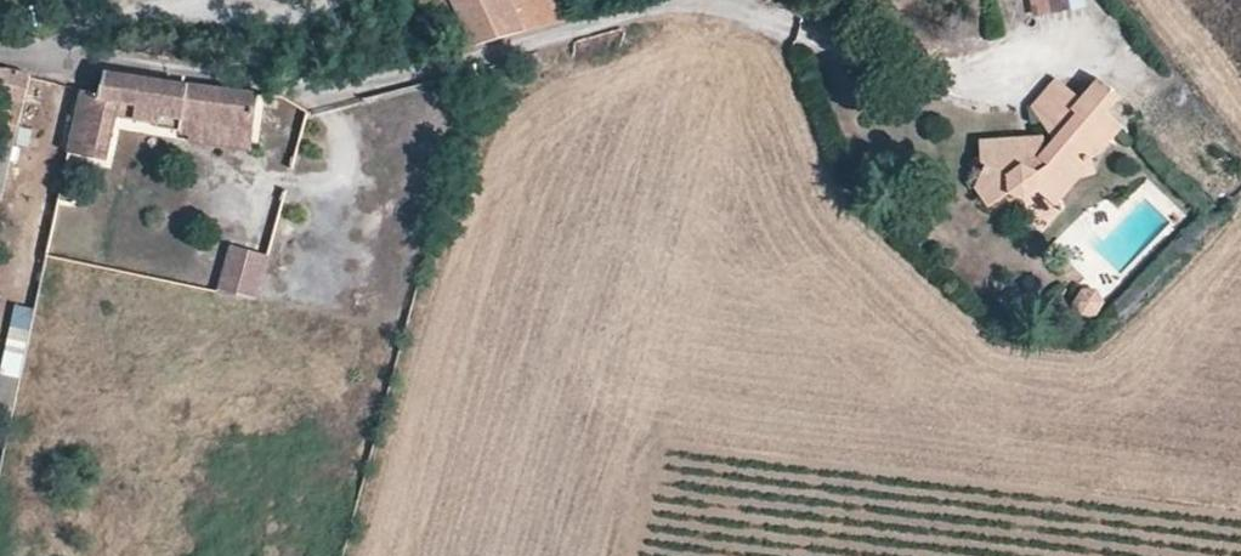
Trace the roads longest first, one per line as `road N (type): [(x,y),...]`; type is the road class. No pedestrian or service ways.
road 1 (residential): [(683,0),(393,76),(292,84),(0,50)]

